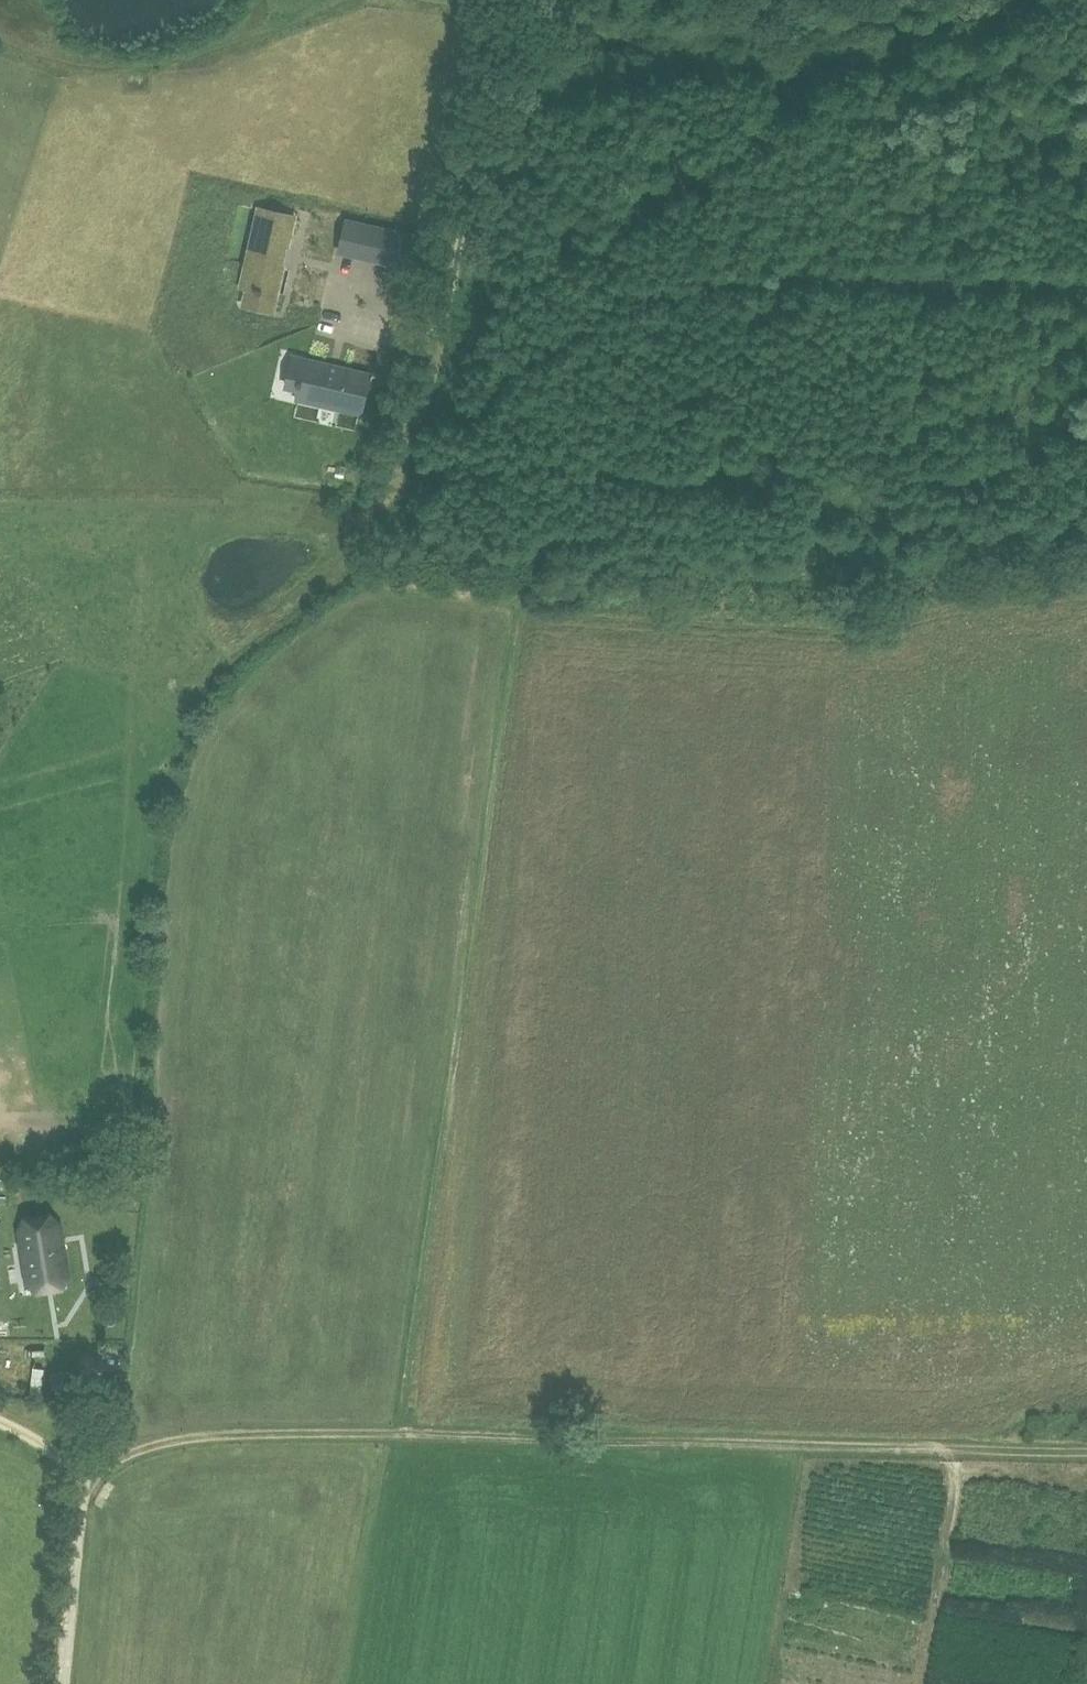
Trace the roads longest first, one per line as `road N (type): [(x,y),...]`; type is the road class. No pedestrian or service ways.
road 1 (track): [(401,1434),(1086,1450)]
road 2 (track): [(23,1184),(73,1193),(99,1221),(78,1499)]
road 3 (track): [(78,1499),(109,1462),(163,1440),(401,1434)]
road 4 (track): [(437,339),(508,14)]
road 5 (track): [(78,1499),(60,1683)]

